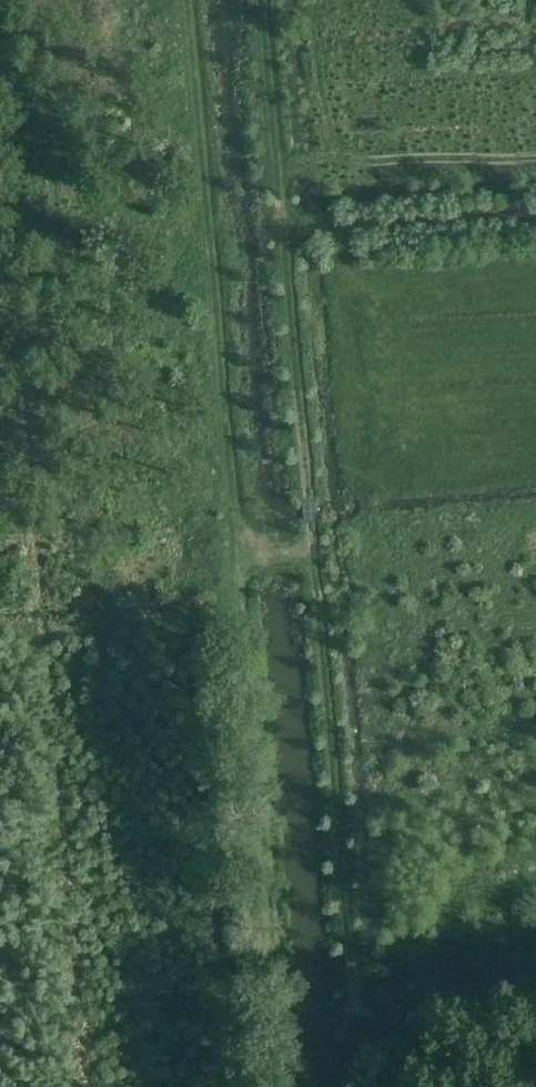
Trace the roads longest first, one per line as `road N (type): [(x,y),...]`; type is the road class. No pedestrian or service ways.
road 1 (track): [(361,1086),(260,0)]
road 2 (track): [(183,0),(281,1086)]

